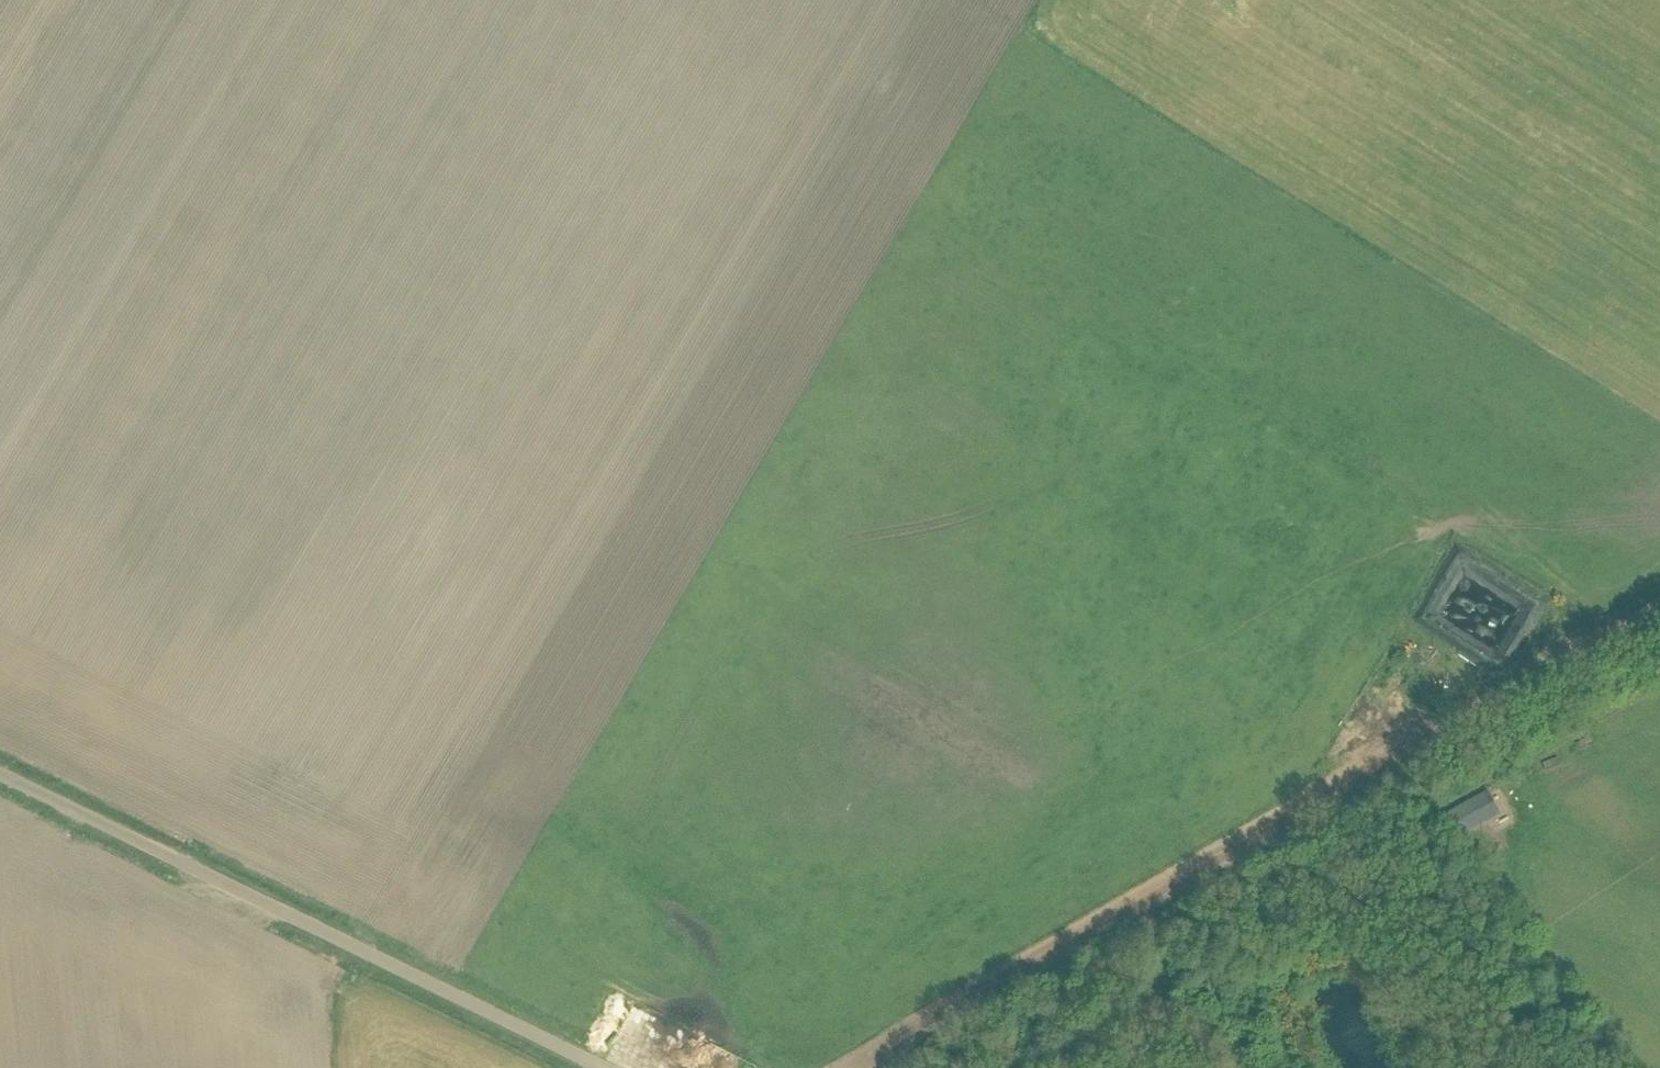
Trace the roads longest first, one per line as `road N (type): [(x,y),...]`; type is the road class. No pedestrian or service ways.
road 1 (track): [(862,1067),(1659,610)]
road 2 (unclassified): [(609,1067),(0,776)]

